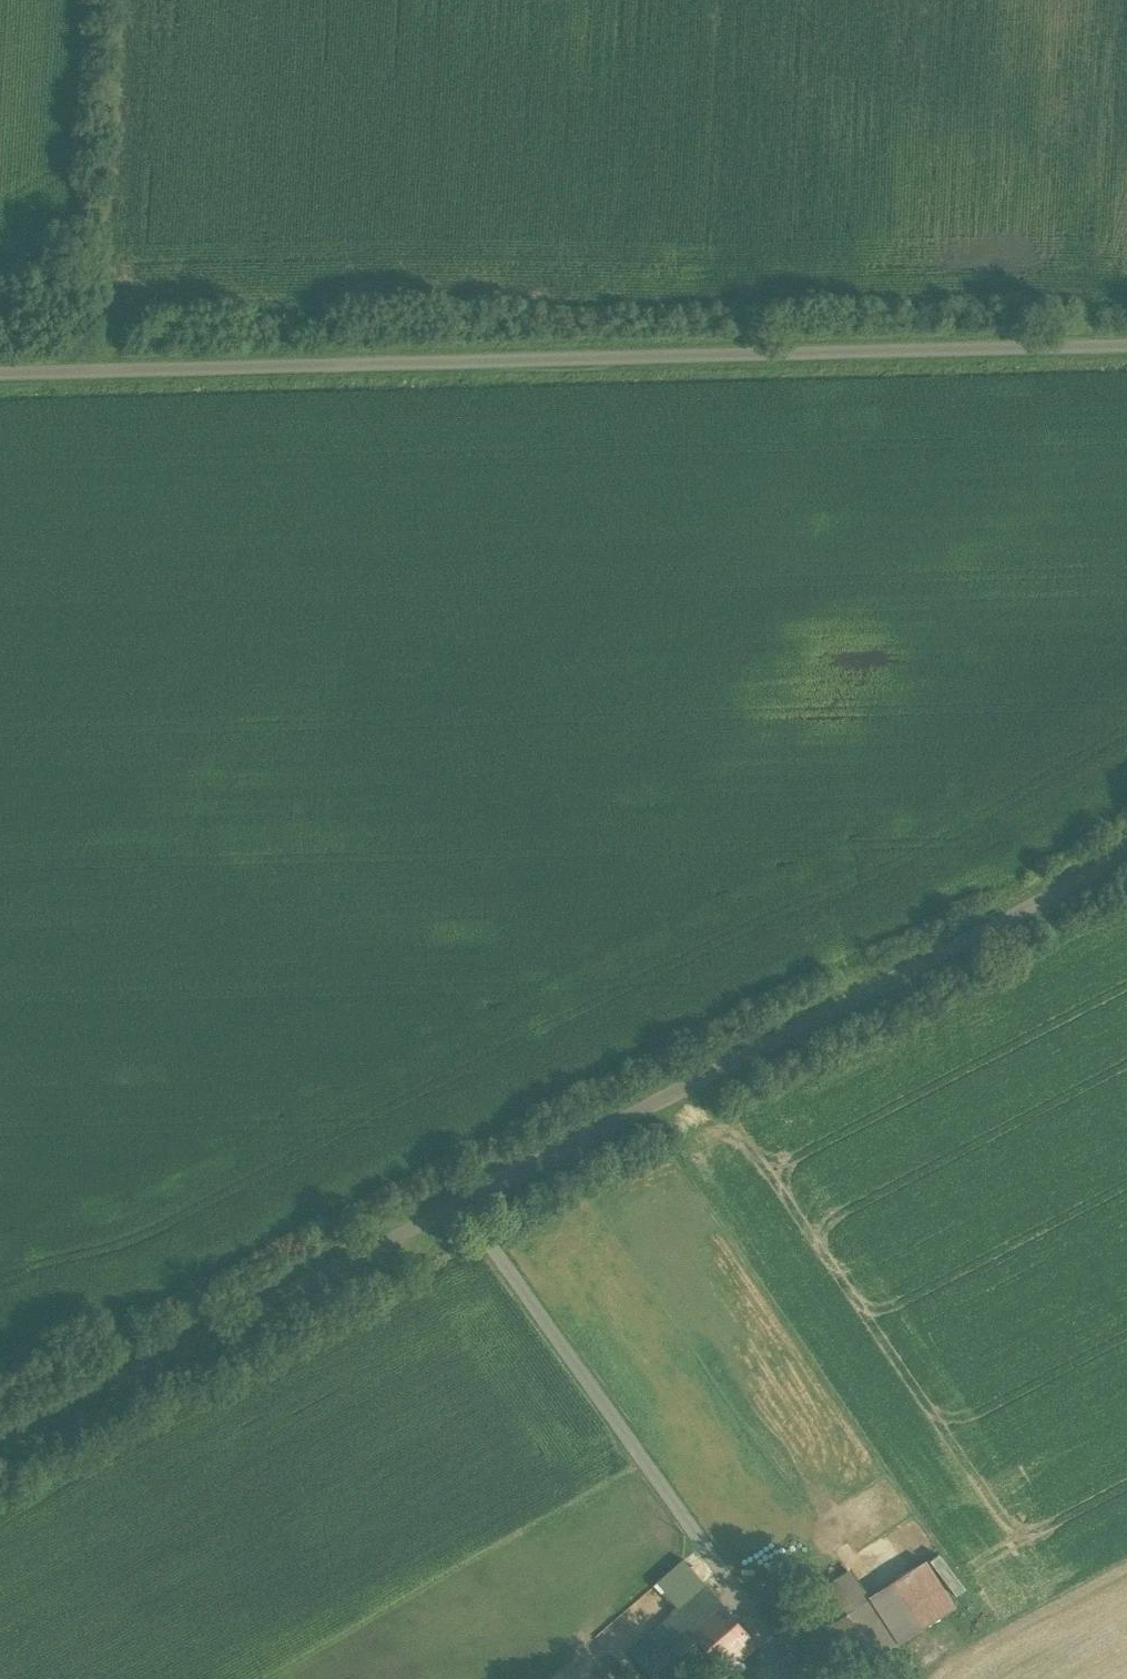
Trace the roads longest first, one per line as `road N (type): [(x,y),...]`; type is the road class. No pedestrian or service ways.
road 1 (unclassified): [(1126,851),(0,1436)]
road 2 (unclassified): [(0,363),(1126,340)]

